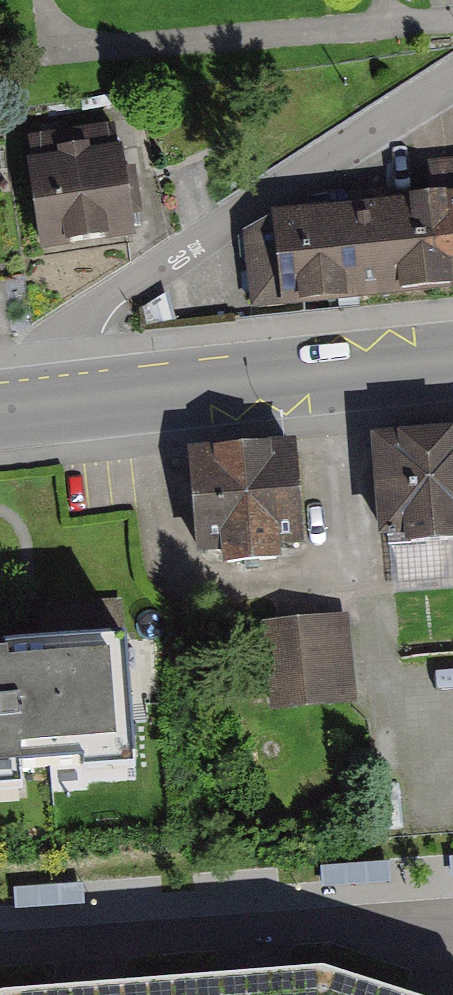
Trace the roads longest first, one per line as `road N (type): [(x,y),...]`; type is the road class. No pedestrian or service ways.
road 1 (residential): [(452,83),(90,313),(66,339),(72,407)]
road 2 (secondary): [(72,407),(452,368)]

